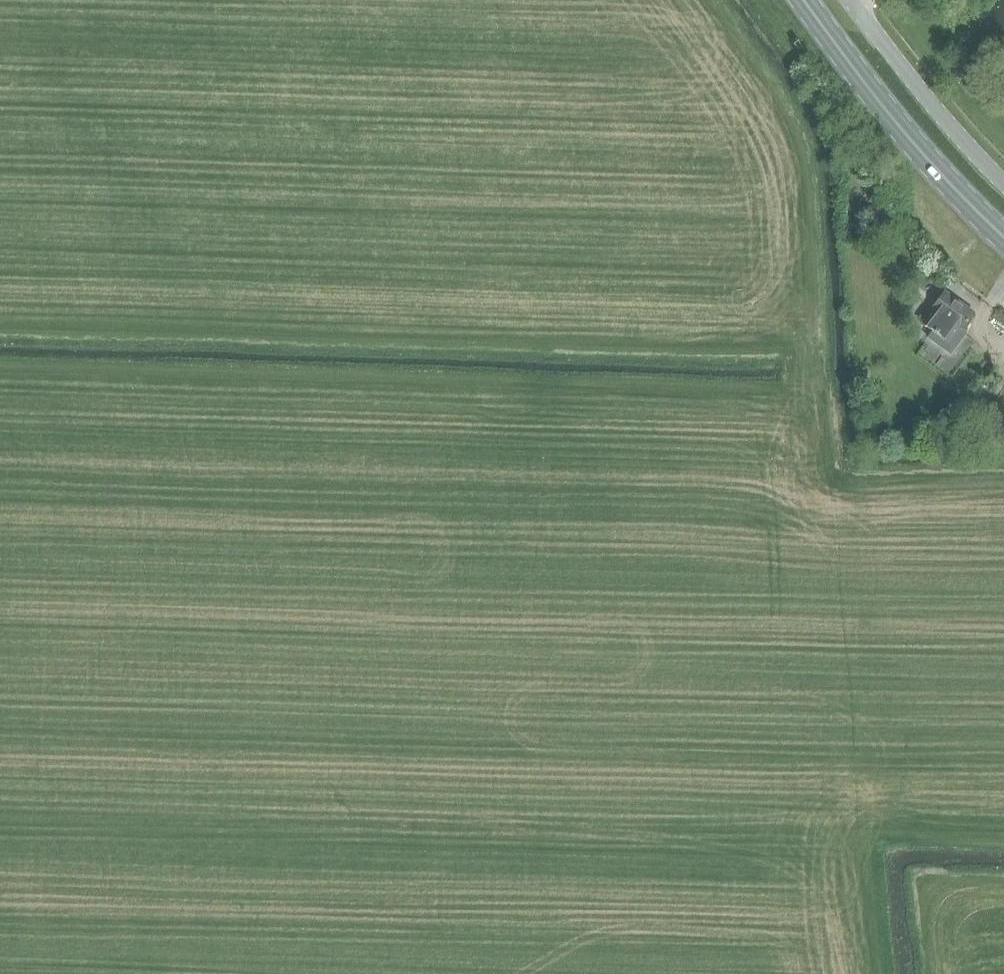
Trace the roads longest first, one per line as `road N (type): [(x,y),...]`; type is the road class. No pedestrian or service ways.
road 1 (primary): [(1003,238),(932,165),(804,0)]
road 2 (unclassified): [(1003,182),(851,0)]

